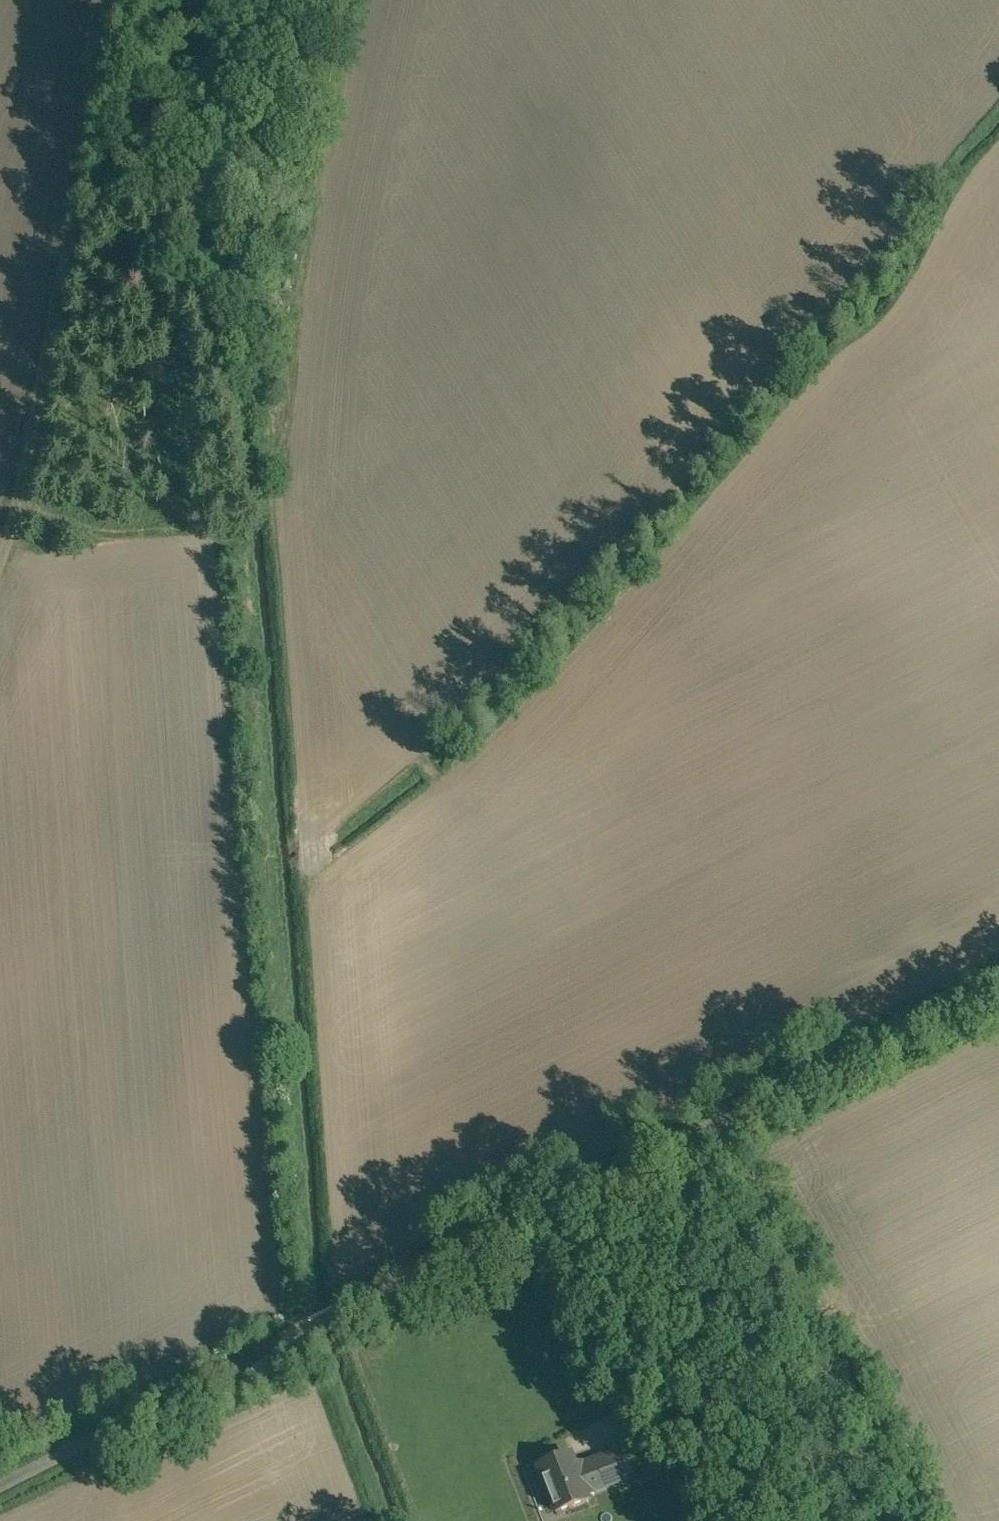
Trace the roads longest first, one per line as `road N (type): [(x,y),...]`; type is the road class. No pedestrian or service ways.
road 1 (unclassified): [(0,1482),(998,980)]

